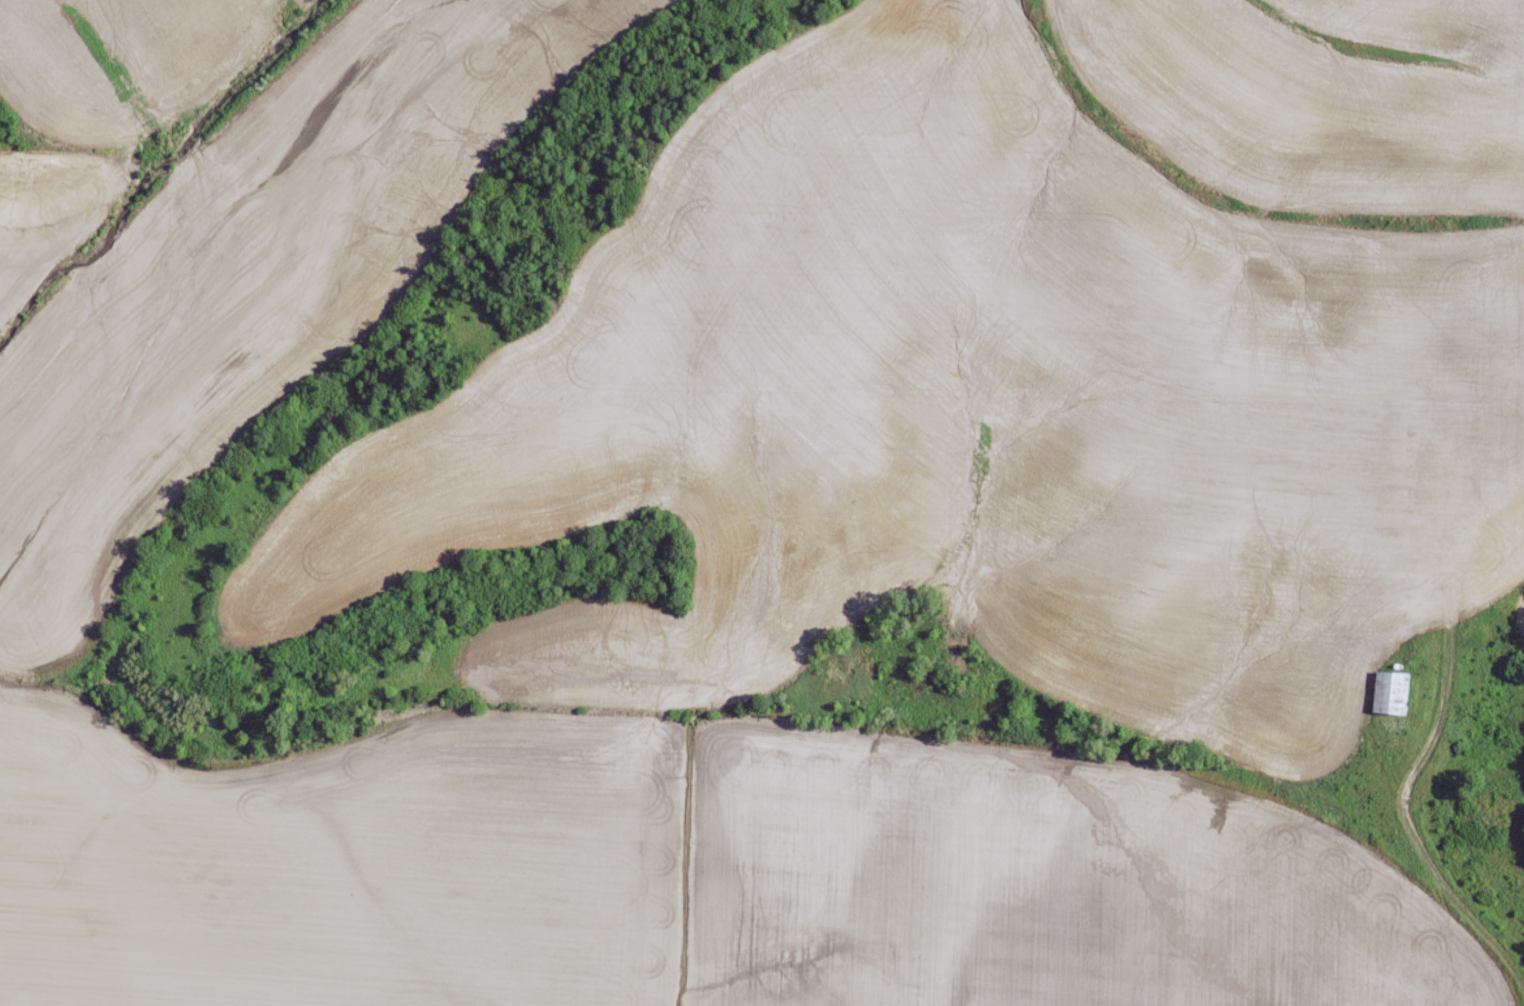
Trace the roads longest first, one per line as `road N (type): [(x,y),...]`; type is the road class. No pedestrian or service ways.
road 1 (track): [(95,405),(84,633),(123,672),(986,694),(1217,749),(1332,815),(1459,915),(1487,1005)]
road 2 (track): [(1332,815),(1398,622),(1437,451),(1523,418)]

